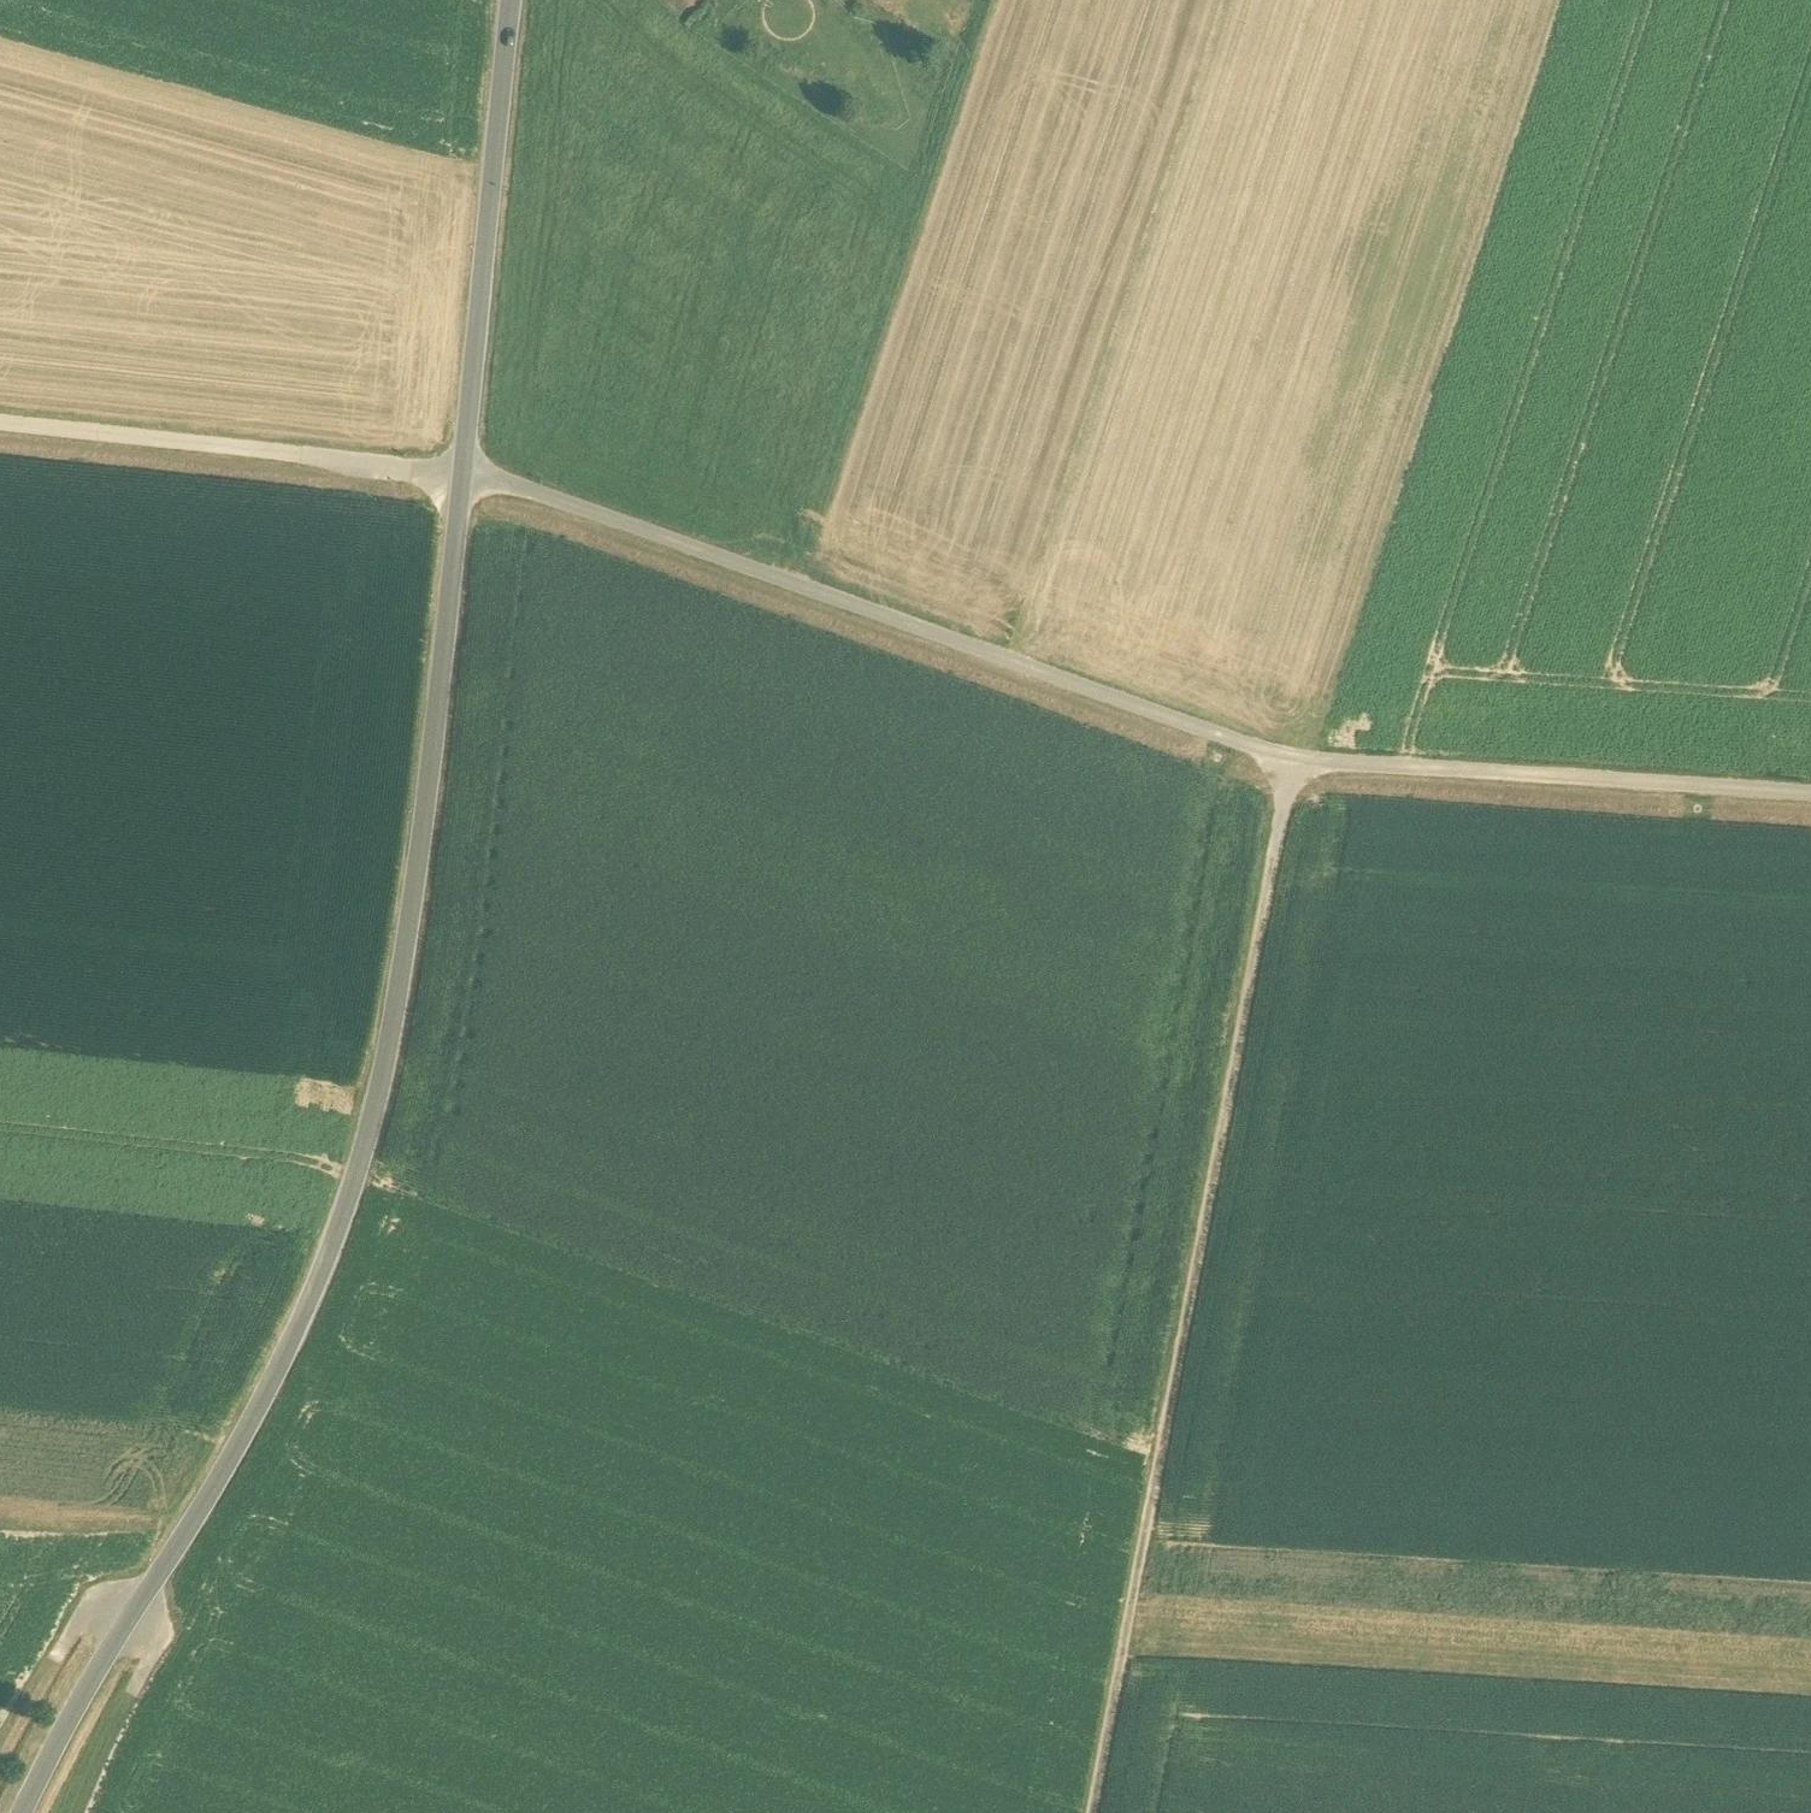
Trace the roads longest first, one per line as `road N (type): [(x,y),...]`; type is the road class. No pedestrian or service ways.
road 1 (unclassified): [(512,0),(435,741),(372,1121),(319,1284),(277,1373),(109,1653),(24,1812)]
road 2 (track): [(0,436),(505,488),(1303,778),(1810,811)]
road 3 (track): [(1104,1812),(1303,778)]
road 4 (track): [(984,0),(794,588)]
road 5 (track): [(135,1611),(156,1638),(151,1660),(76,1812)]

